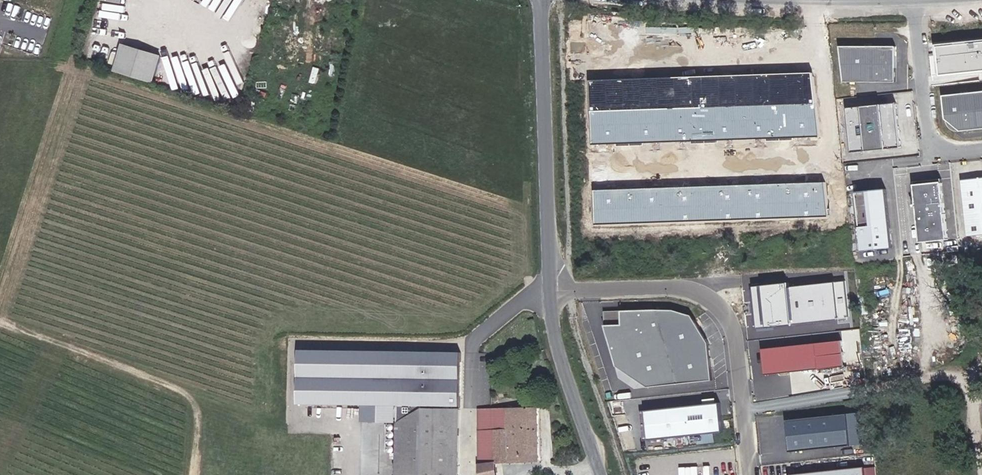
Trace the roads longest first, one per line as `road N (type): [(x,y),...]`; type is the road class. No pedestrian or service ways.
road 1 (residential): [(551,289),(663,287),(717,301),(742,358),(751,474)]
road 2 (residential): [(817,51),(828,157),(595,165)]
road 3 (tertiary): [(551,289),(540,0)]
road 4 (residential): [(817,51),(592,57)]
road 5 (tertiary): [(600,474),(552,318),(551,289)]

